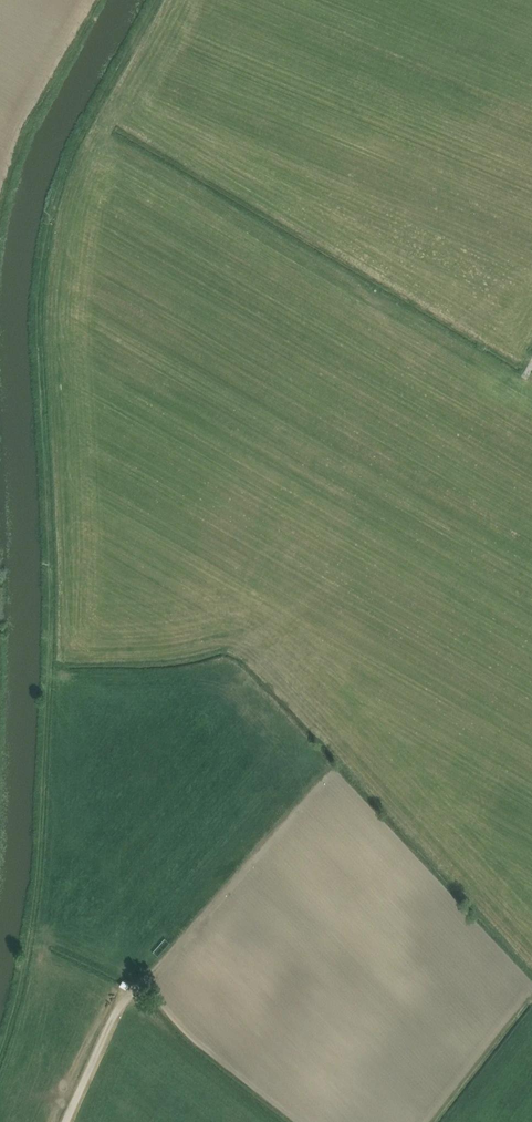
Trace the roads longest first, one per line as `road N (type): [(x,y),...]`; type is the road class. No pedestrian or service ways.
road 1 (track): [(0,1060),(17,1014),(37,882),(49,537),(36,324),(44,260),(78,140),(154,0)]

